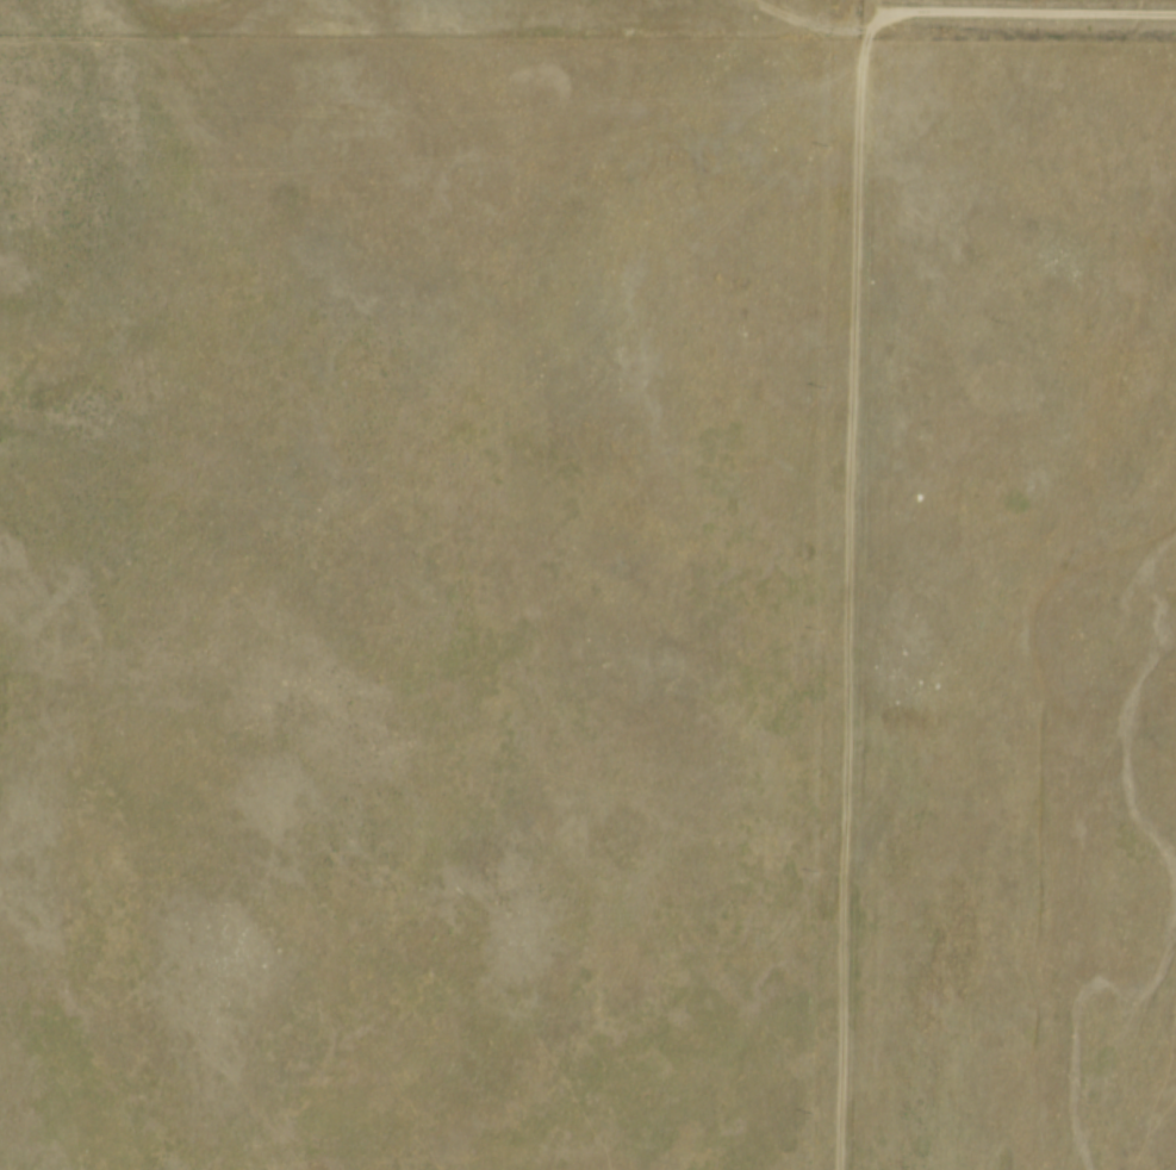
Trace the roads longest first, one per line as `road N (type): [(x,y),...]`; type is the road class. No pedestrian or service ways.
road 1 (residential): [(1175,11),(937,8),(888,15)]

